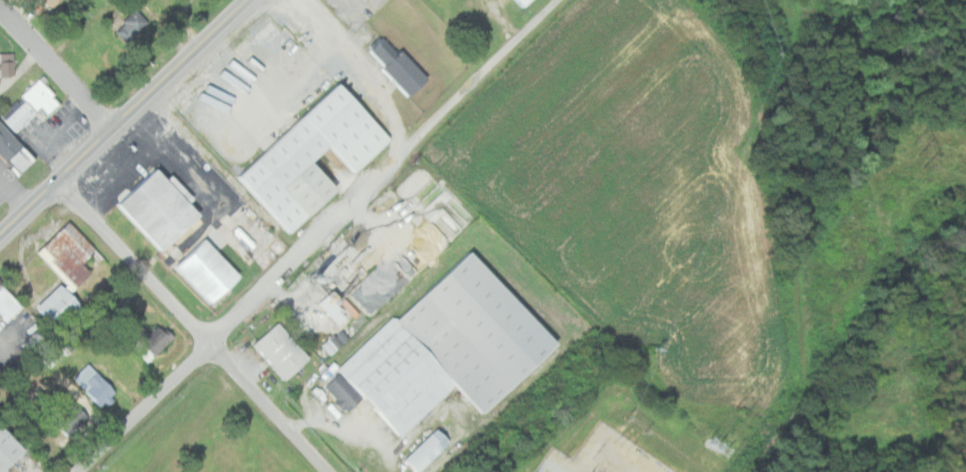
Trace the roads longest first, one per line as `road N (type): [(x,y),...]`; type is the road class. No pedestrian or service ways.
road 1 (residential): [(77,471),(559,0)]
road 2 (residential): [(319,465),(57,180)]
road 3 (primary): [(0,234),(246,0)]
road 4 (residential): [(409,145),(382,99),(290,0)]
road 5 (residential): [(112,126),(0,4)]

